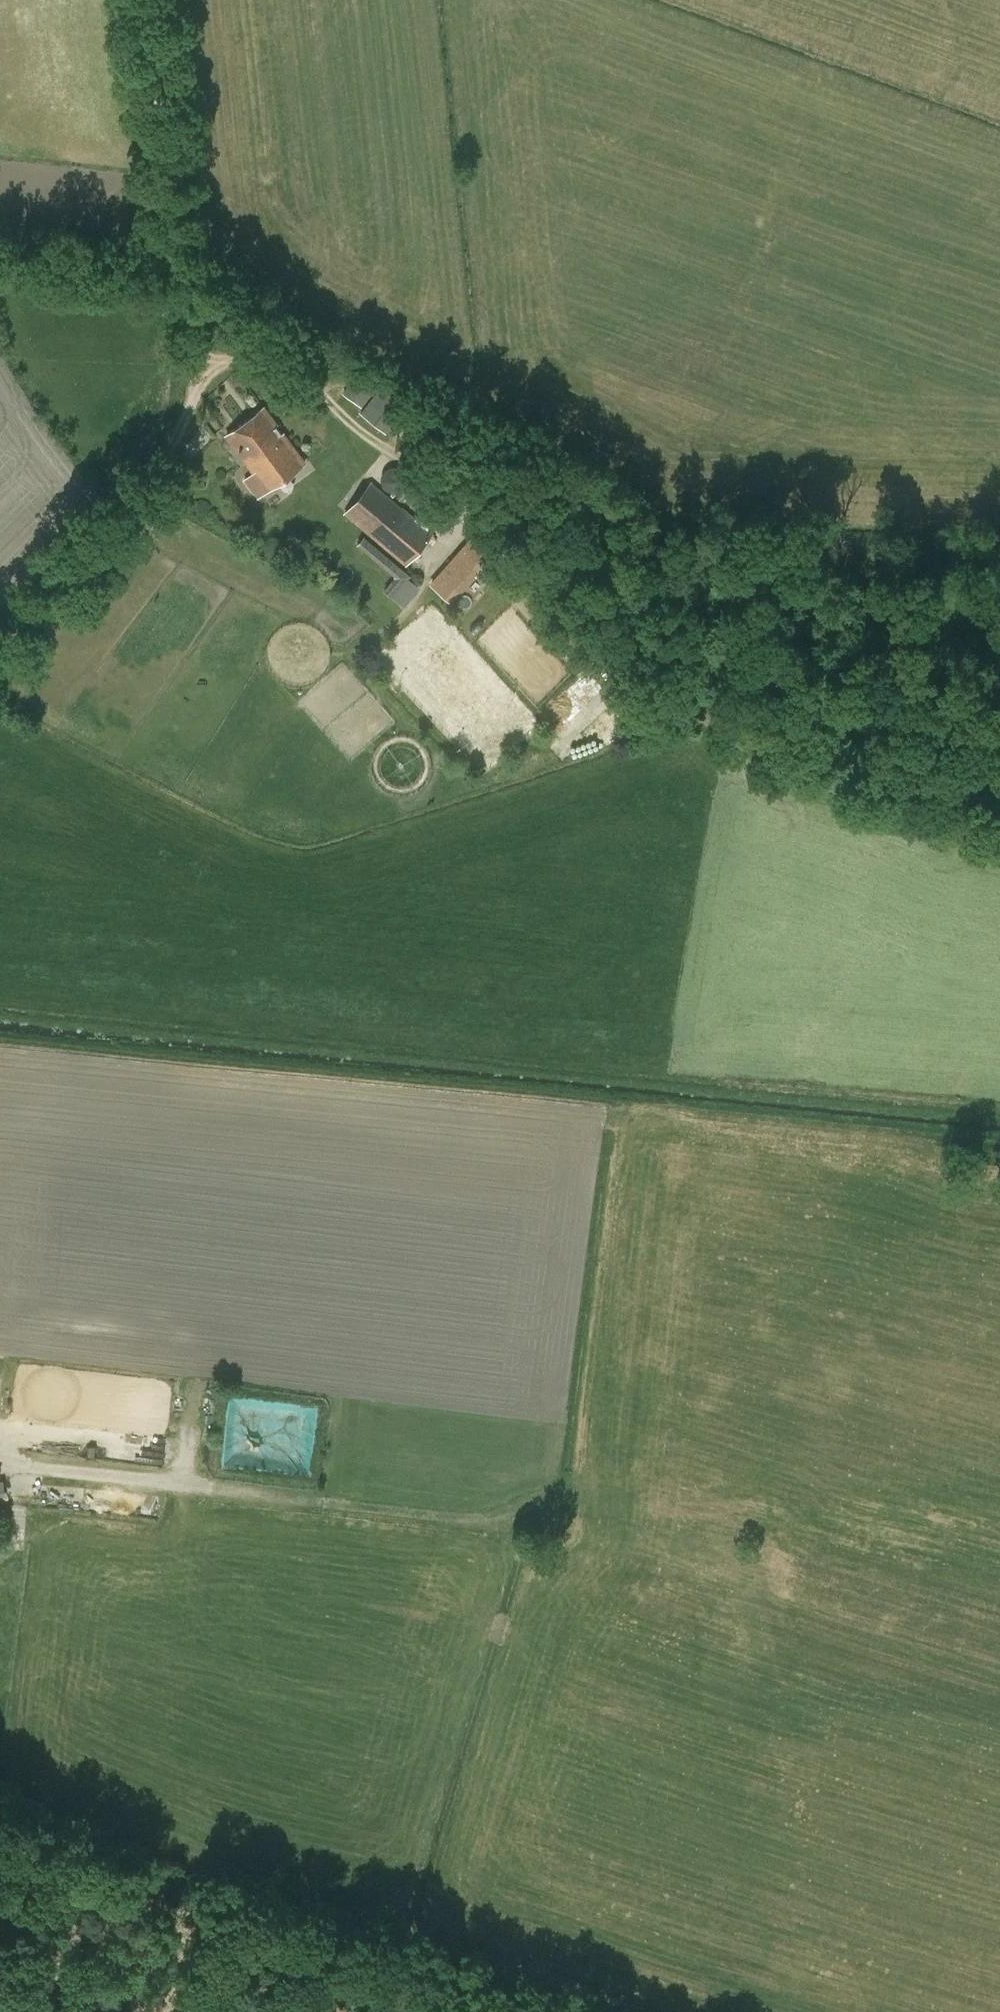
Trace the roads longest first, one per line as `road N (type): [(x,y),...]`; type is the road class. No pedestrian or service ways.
road 1 (track): [(0,650),(176,443),(193,410),(150,0)]

